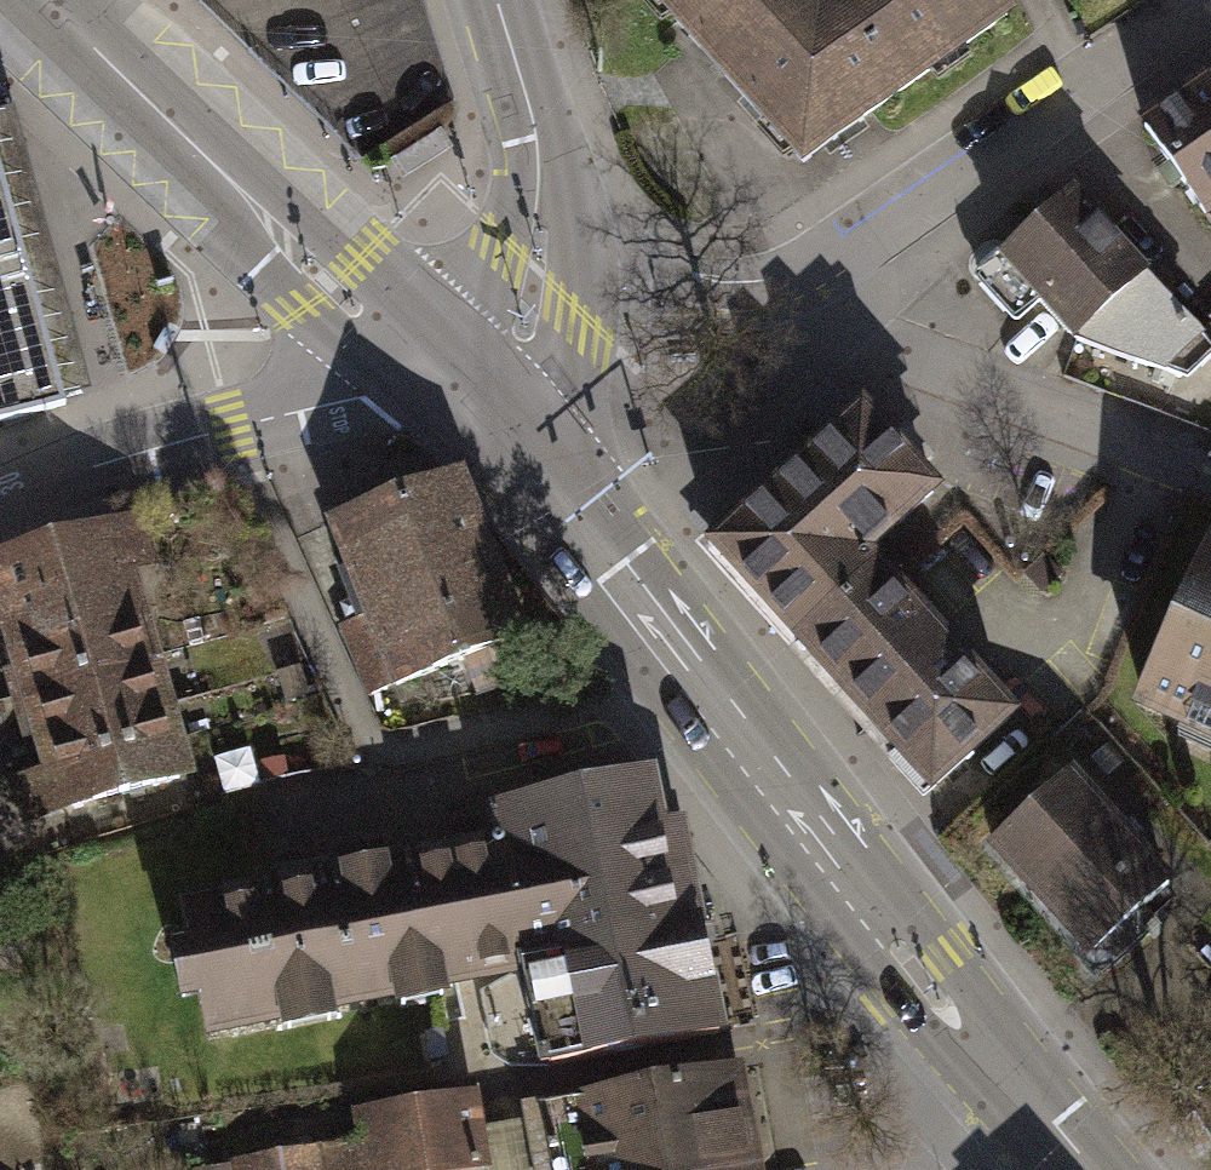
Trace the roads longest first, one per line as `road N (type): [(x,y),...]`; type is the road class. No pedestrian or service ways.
road 1 (primary): [(452,383),(551,485),(920,975),(1037,1111)]
road 2 (primary): [(47,0),(452,383)]
road 3 (residential): [(796,333),(1210,1)]
road 4 (residential): [(0,509),(231,427),(452,383)]
road 5 (residential): [(796,333),(542,249)]
road 6 (secondary): [(494,0),(537,130),(542,249)]
road 7 (secondary): [(542,249),(540,287),(452,383)]

